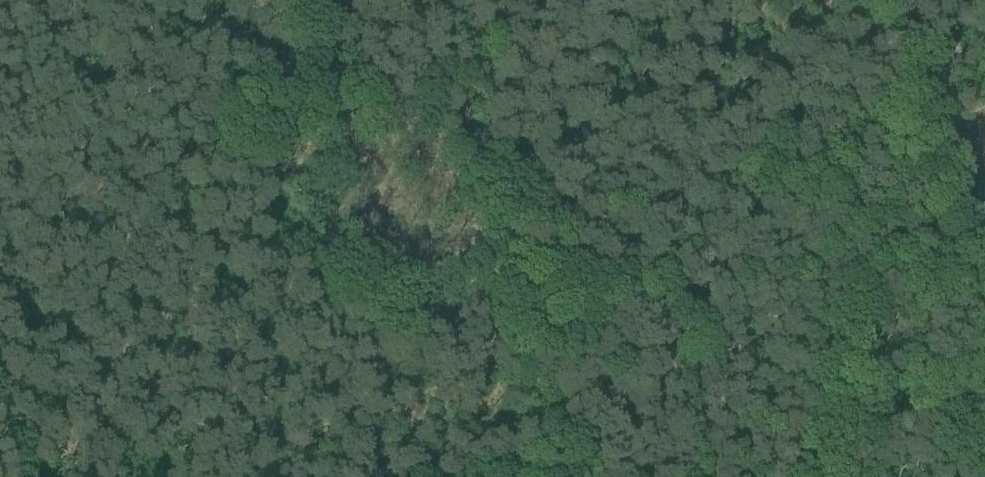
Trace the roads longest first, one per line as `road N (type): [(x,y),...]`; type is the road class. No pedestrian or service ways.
road 1 (track): [(450,0),(553,476)]

